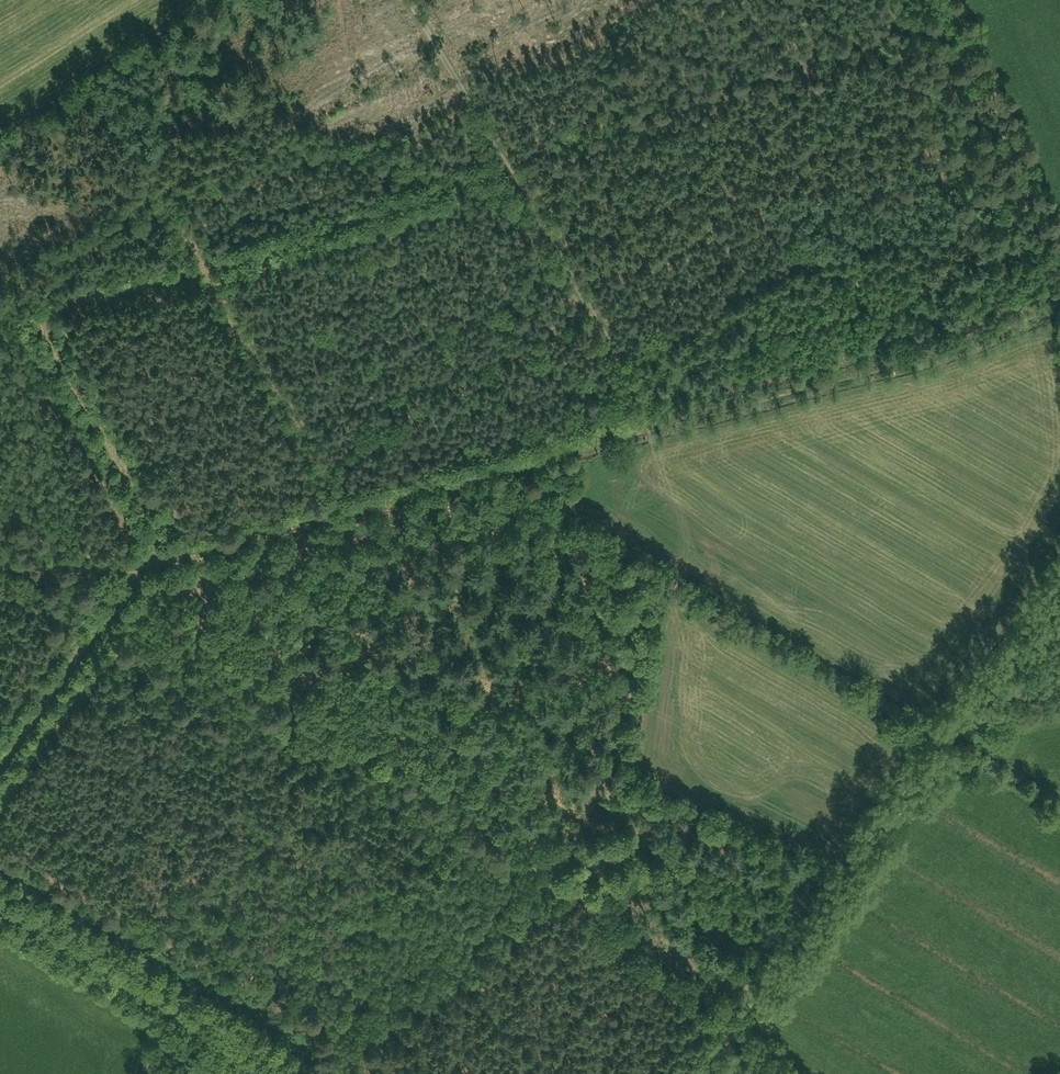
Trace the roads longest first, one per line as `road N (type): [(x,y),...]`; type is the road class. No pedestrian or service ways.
road 1 (track): [(1059,303),(956,348),(147,564)]
road 2 (track): [(350,511),(555,874),(743,1022)]
road 3 (track): [(707,1073),(1059,574)]
road 4 (track): [(662,424),(407,0)]
road 5 (track): [(278,1073),(0,902)]
road 6 (track): [(1059,259),(944,0)]
road 7 (track): [(147,564),(0,759)]
road 8 (track): [(0,557),(64,574),(147,564)]

